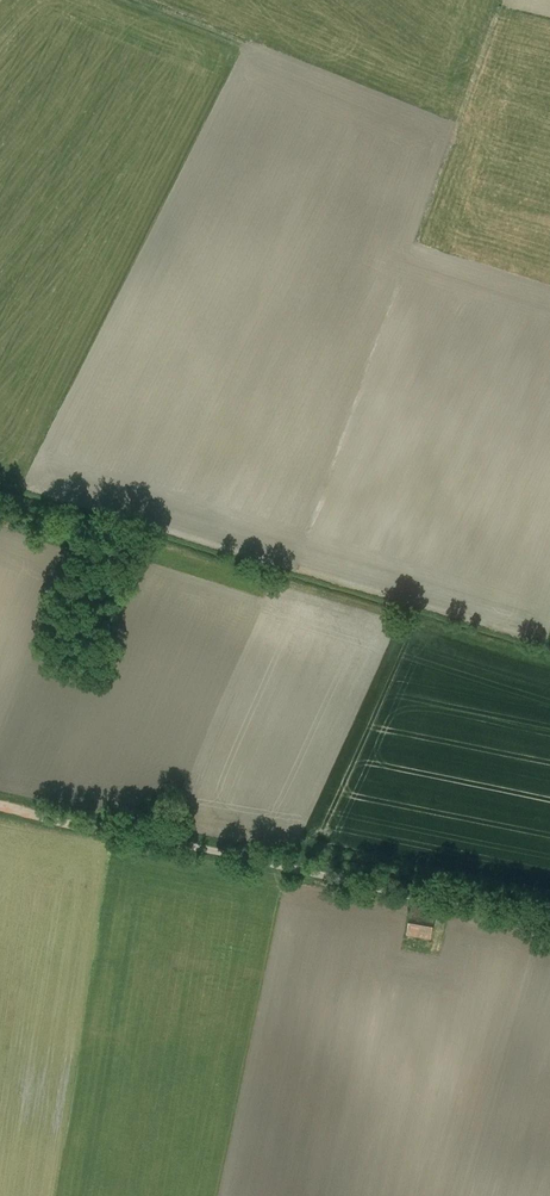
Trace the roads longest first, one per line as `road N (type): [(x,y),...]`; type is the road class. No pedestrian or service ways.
road 1 (track): [(0,807),(549,917)]

